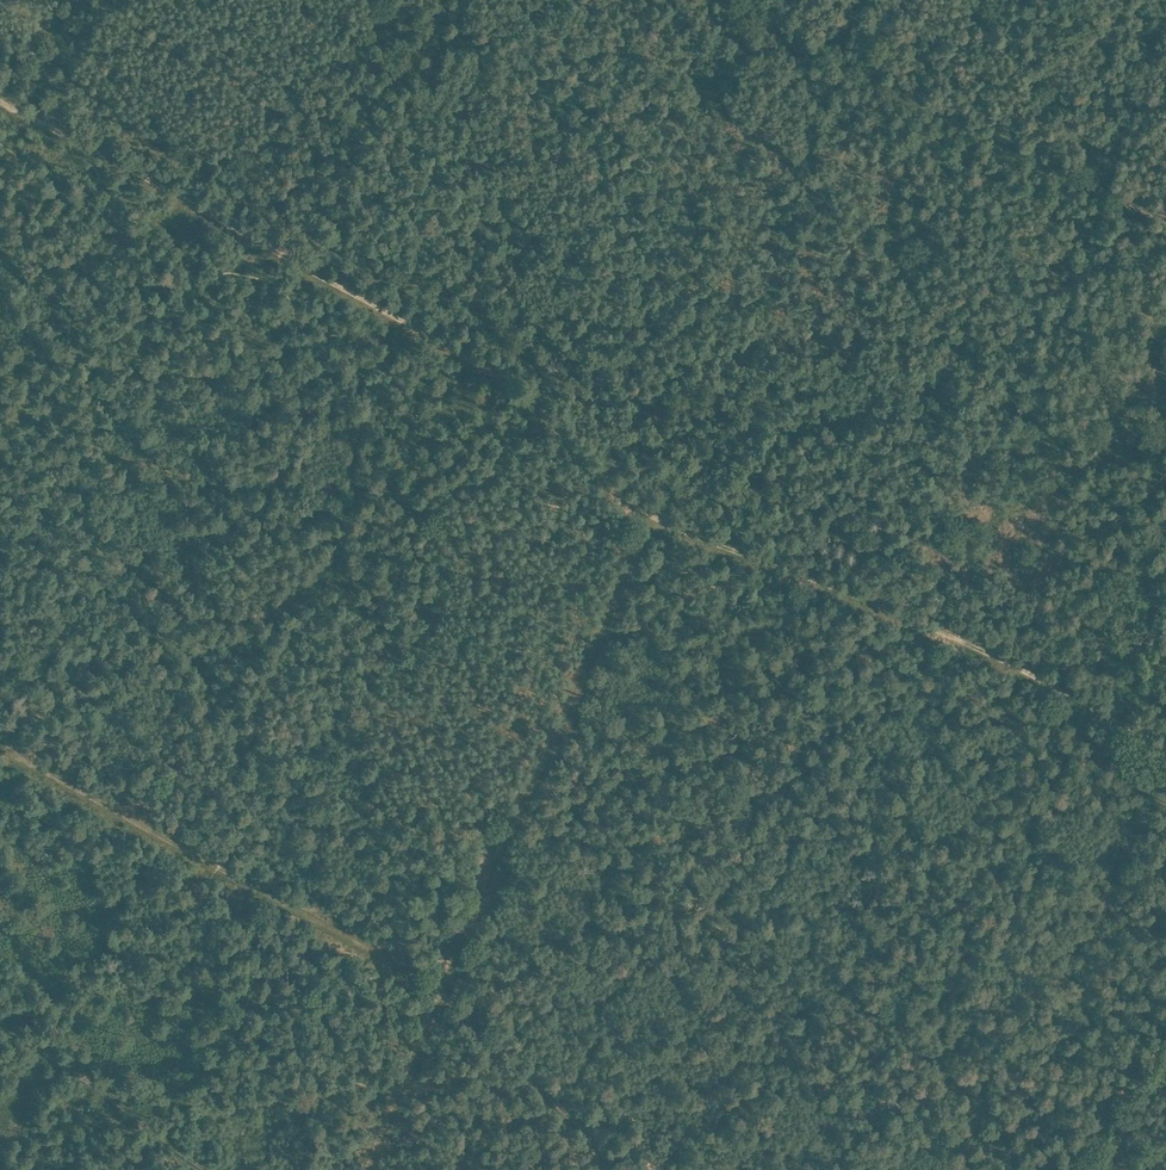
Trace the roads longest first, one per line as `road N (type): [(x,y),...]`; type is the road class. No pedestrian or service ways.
road 1 (track): [(0,96),(473,358),(642,513),(872,596),(1165,746)]
road 2 (track): [(0,409),(202,478),(291,524),(354,596),(508,827),(652,517)]
road 3 (track): [(440,991),(0,750)]
road 4 (track): [(368,1169),(440,991)]
road 5 (track): [(508,827),(440,991)]

